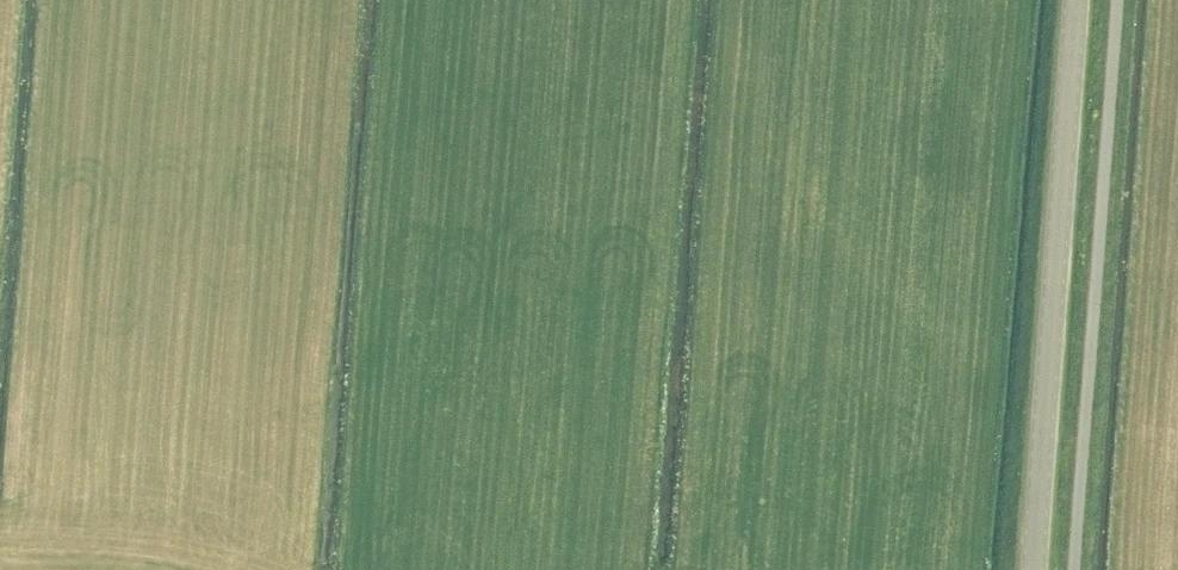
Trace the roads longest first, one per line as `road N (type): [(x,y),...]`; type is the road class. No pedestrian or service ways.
road 1 (tertiary): [(1035,569),(1078,0)]

